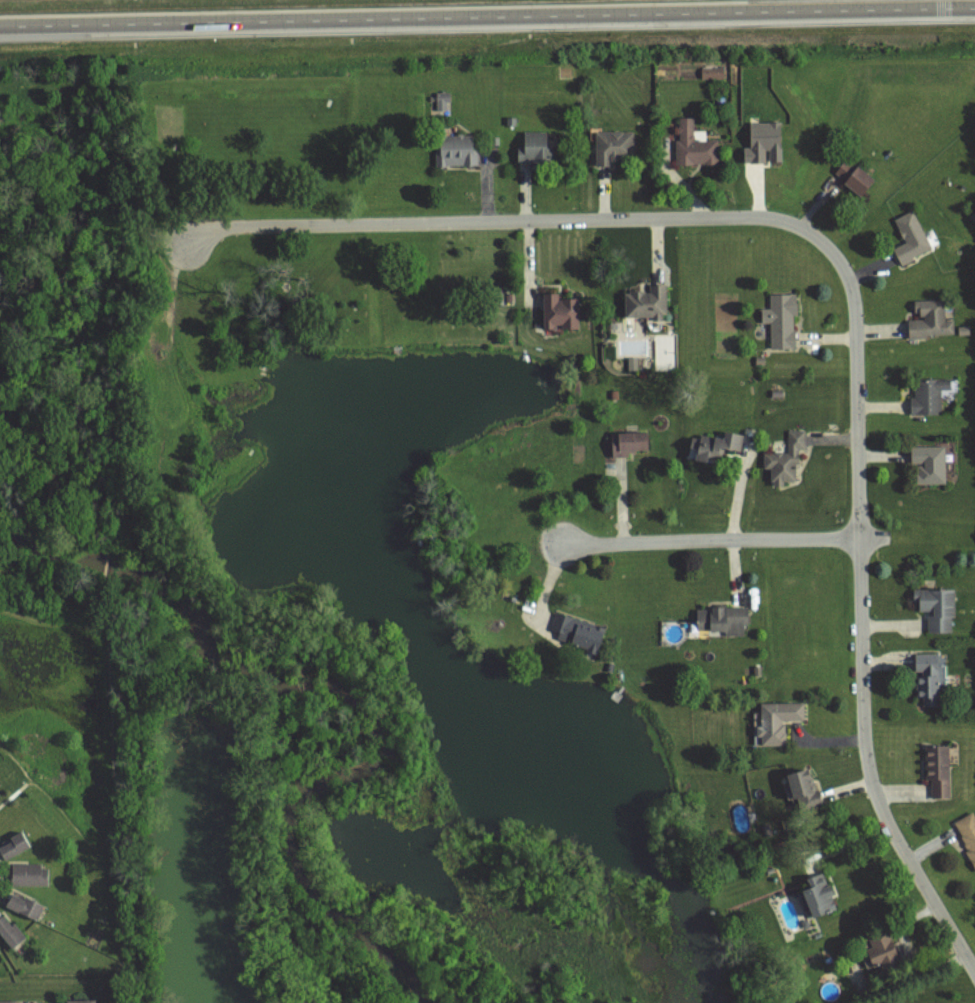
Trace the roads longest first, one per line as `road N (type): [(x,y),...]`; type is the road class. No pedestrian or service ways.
road 1 (residential): [(974,972),(890,827),(868,766),(853,296),(841,263),(819,240),(768,216),(229,226),(188,244)]
road 2 (motorway): [(0,26),(974,7)]
road 3 (residential): [(859,537),(562,544)]

